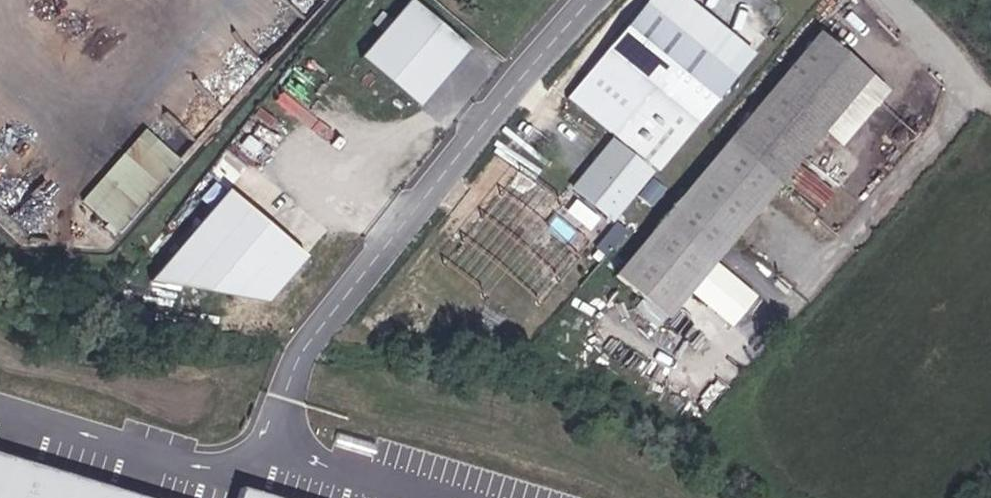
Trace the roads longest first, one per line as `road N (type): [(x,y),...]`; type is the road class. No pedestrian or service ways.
road 1 (residential): [(889,0),(990,98)]

